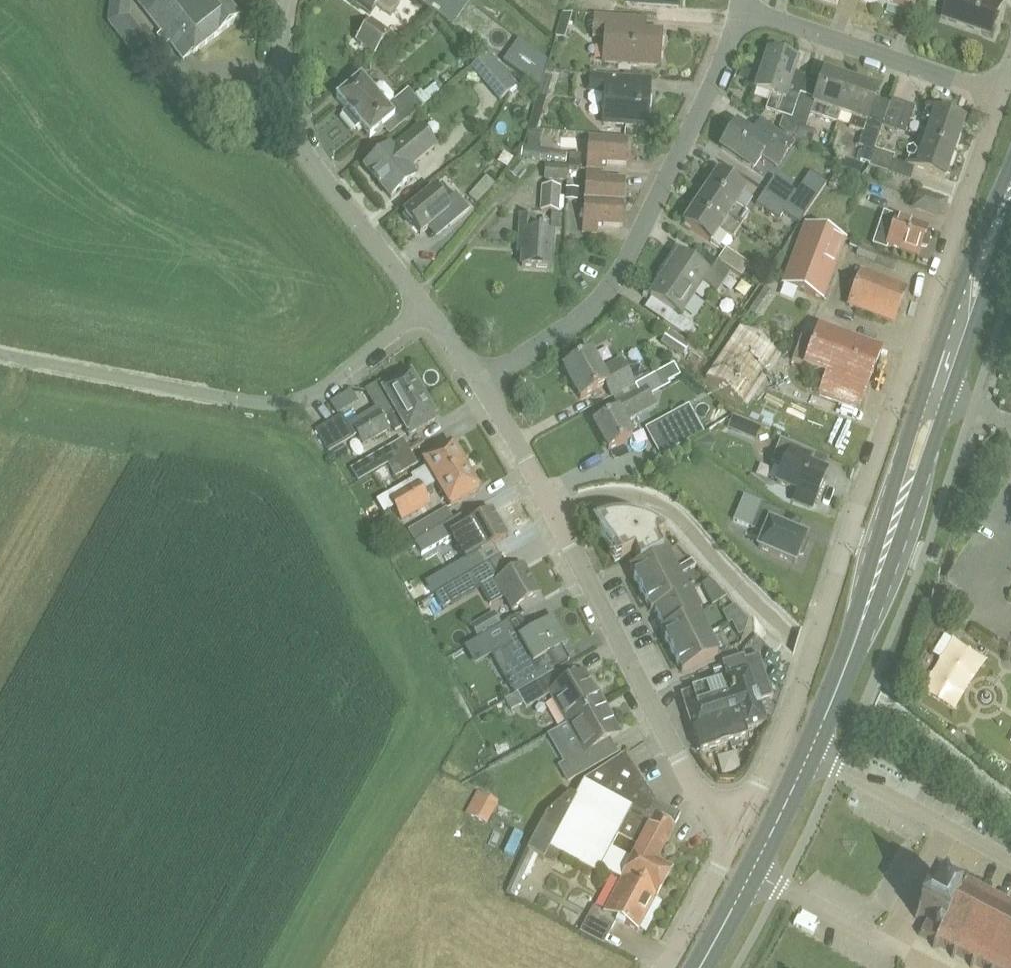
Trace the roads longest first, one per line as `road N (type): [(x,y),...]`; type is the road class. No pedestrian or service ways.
road 1 (residential): [(807,667),(1001,95)]
road 2 (secondary): [(810,754),(863,626),(1010,192)]
road 3 (residential): [(741,822),(708,805),(677,755),(479,380)]
road 4 (residential): [(479,380),(574,322),(622,268),(725,56),(741,6)]
road 5 (unclassified): [(0,353),(282,402),(317,391),(426,307)]
road 6 (residential): [(426,307),(299,134),(284,72),(289,0)]
road 7 (residential): [(1001,95),(741,6)]
road 8 (secondary): [(701,967),(810,754)]
road 9 (unclassified): [(1010,859),(810,754)]
road 10 (unclassified): [(741,822),(807,667)]
road 11 (unclassified): [(665,967),(741,822)]

